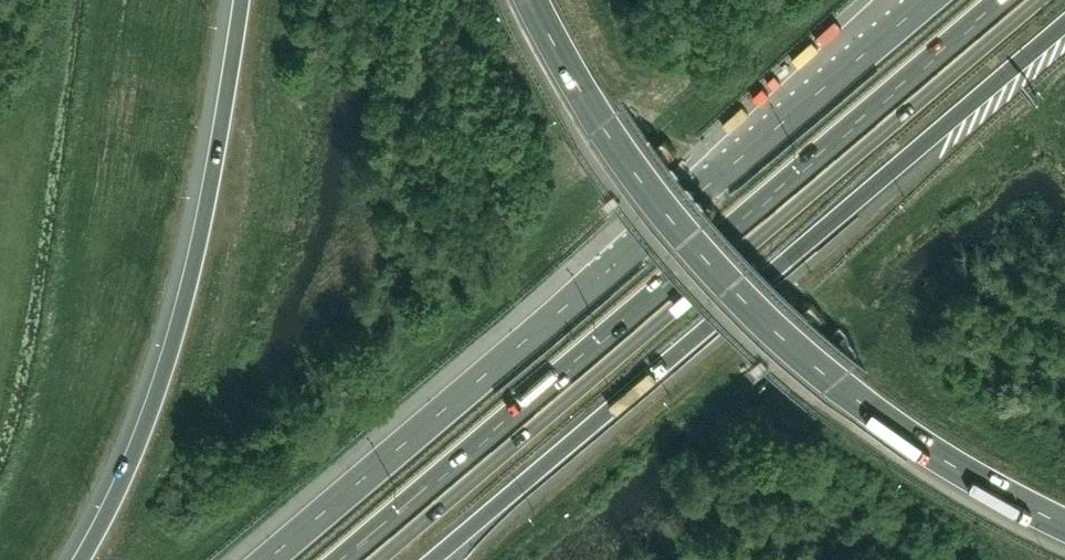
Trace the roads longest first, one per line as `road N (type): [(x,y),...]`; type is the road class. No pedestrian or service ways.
road 1 (motorway): [(930,0),(271,559)]
road 2 (motorway): [(350,559),(1009,0)]
road 3 (motorway): [(437,559),(1064,25)]
road 4 (motorway): [(523,0),(604,130),(692,246),(758,316),(892,427),(1064,527)]
road 5 (motorway): [(241,0),(198,253),(165,372),(125,479),(83,559)]

